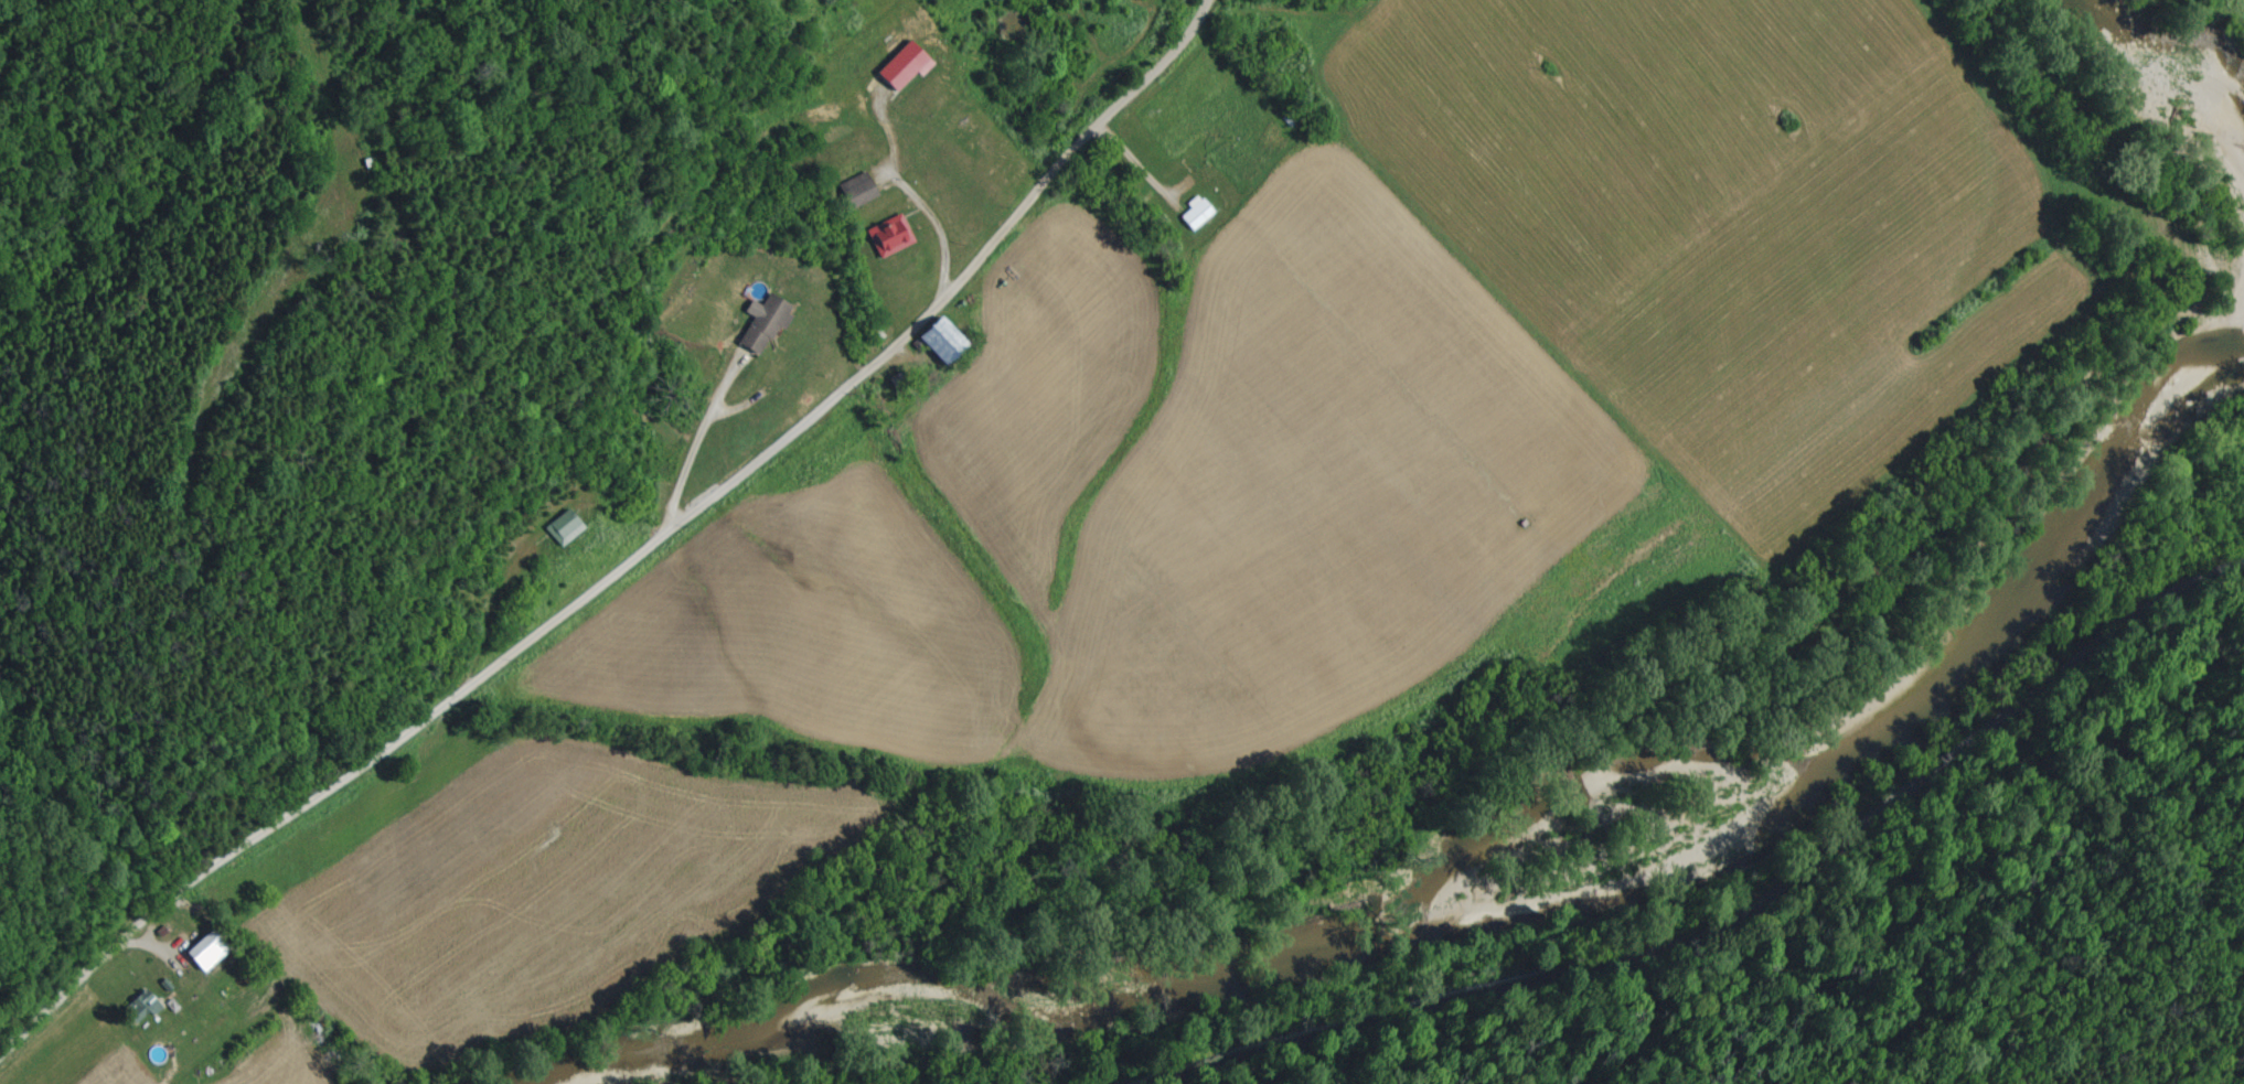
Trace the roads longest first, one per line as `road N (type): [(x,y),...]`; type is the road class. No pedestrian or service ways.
road 1 (residential): [(0,1069),(164,922),(423,739),(868,377),(1179,52),(1210,0)]
road 2 (residential): [(1143,1083),(1291,1030),(1754,905),(1888,819),(2157,592),(2243,560)]

